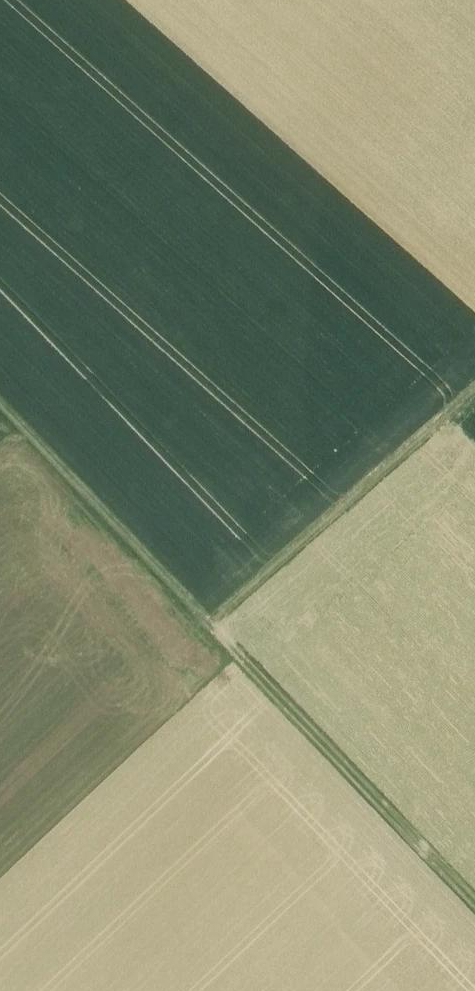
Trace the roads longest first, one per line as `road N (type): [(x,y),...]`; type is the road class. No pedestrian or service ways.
road 1 (track): [(0,411),(474,907)]
road 2 (track): [(207,629),(474,392)]

